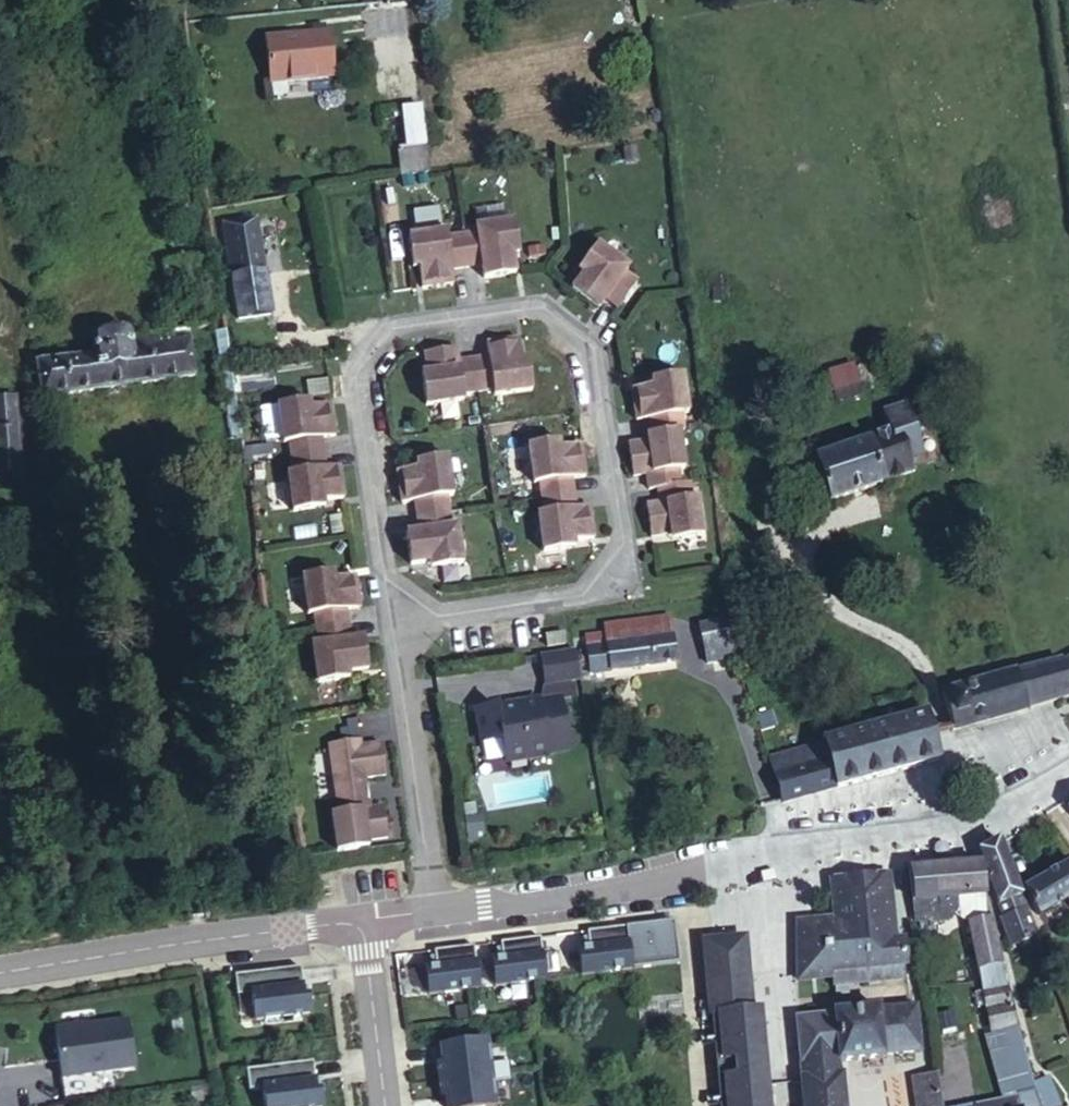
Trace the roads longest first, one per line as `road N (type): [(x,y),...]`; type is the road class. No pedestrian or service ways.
road 1 (residential): [(382,583),(360,386),(385,326),(537,306),(586,348),(617,543),(583,591),(429,616)]
road 2 (residential): [(433,910),(754,870),(934,836),(1068,768)]
road 3 (tertiary): [(0,970),(358,923)]
road 4 (residential): [(433,910),(382,583)]
road 5 (tertiary): [(392,1105),(373,949),(358,923)]

